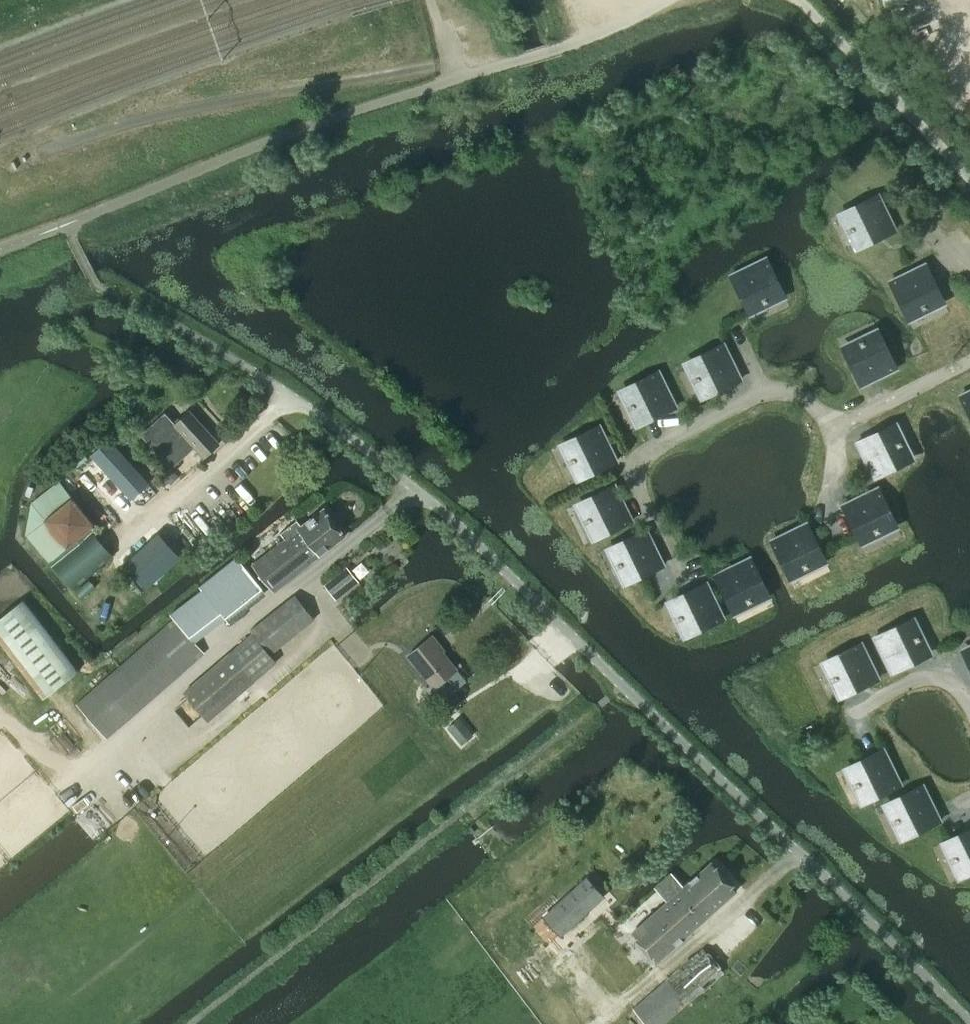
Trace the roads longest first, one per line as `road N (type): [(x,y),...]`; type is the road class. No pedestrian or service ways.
road 1 (unclassified): [(969,1020),(546,609),(399,475),(289,396)]
road 2 (track): [(457,77),(294,132),(68,223)]
road 3 (unclassified): [(969,181),(797,0)]
road 4 (track): [(457,77),(559,48),(670,0)]
road 5 (track): [(289,396),(98,286)]

